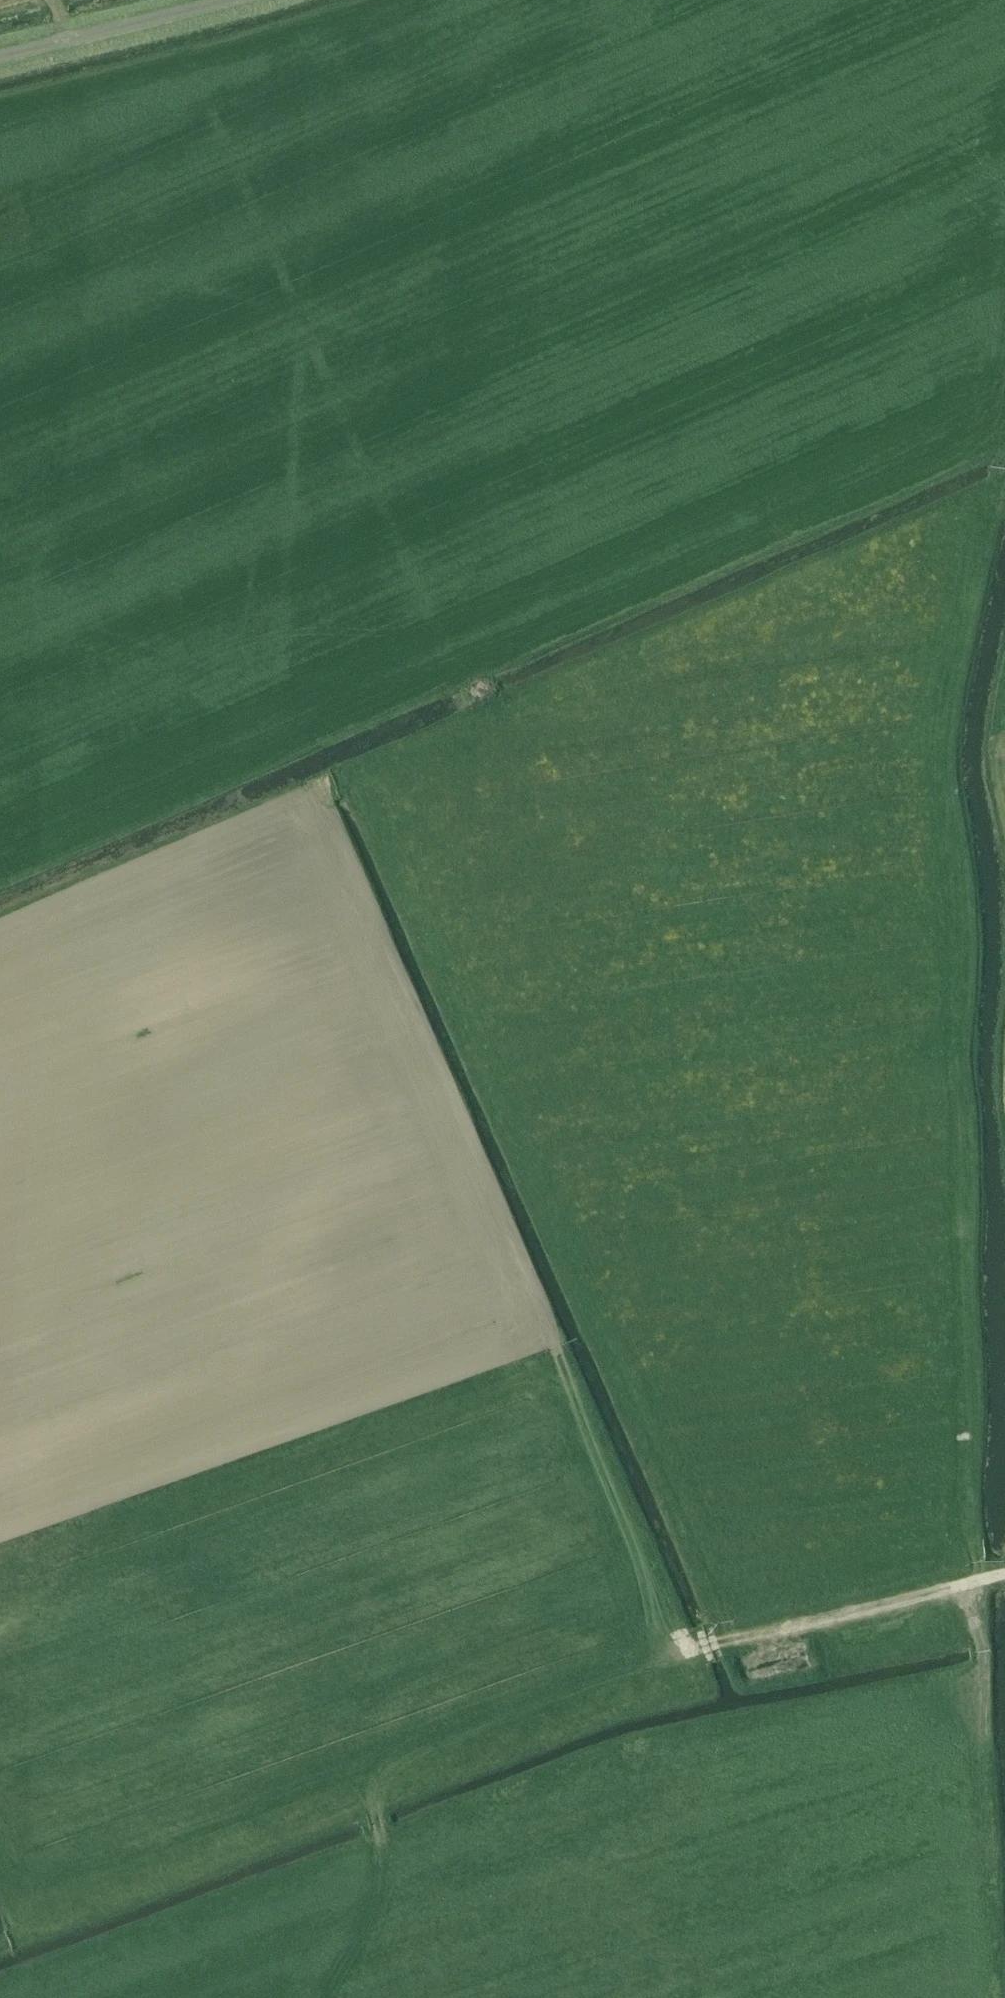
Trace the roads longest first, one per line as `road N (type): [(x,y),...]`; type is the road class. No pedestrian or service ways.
road 1 (track): [(1004,1573),(728,1642)]
road 2 (unclassified): [(0,56),(228,0)]

